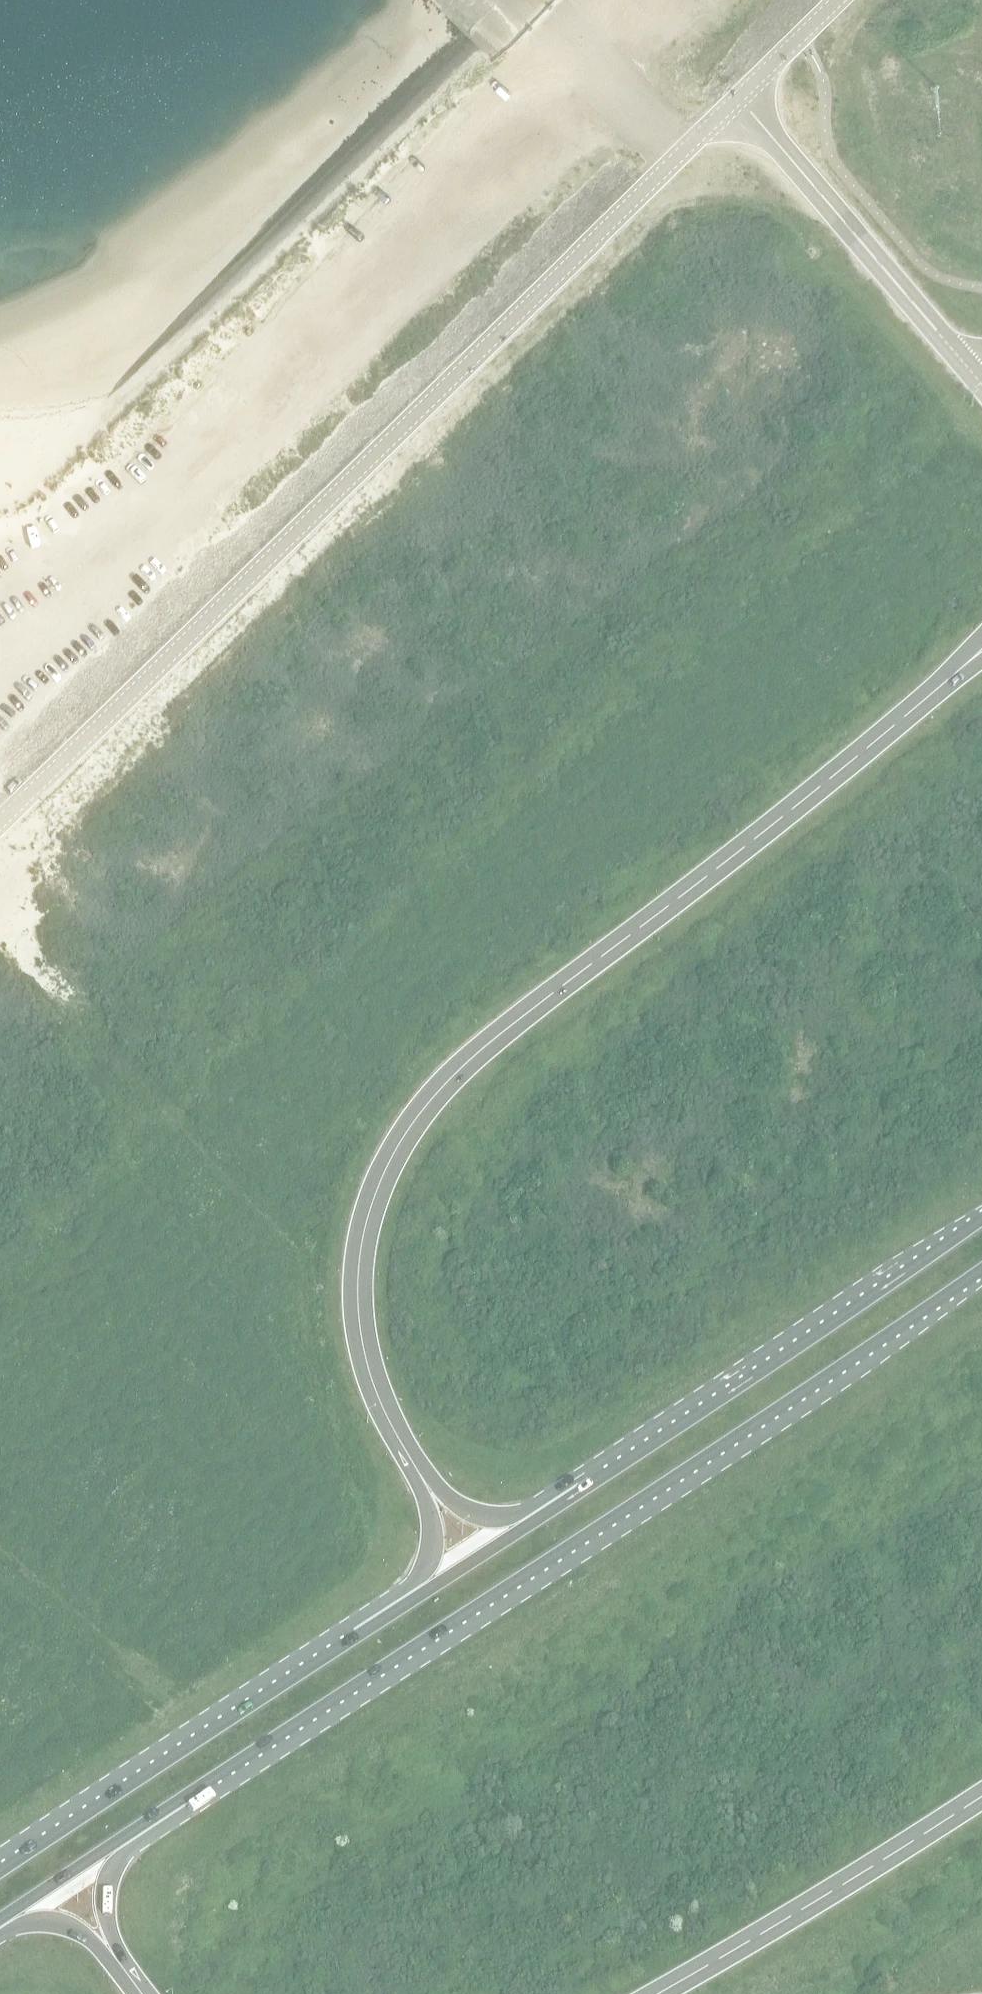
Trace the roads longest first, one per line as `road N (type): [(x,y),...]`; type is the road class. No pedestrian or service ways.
road 1 (primary): [(415,1465),(368,1367),(355,1296),(367,1214),(406,1129),(491,1043),(736,857),(971,659)]
road 2 (unclassified): [(0,817),(738,99)]
road 3 (primary): [(187,1796),(981,1264)]
road 4 (primary): [(981,1215),(593,1478)]
road 5 (primary): [(351,1635),(0,1864)]
road 6 (primary): [(659,1993),(981,1798)]
road 7 (unclassified): [(981,384),(738,99)]
road 8 (primary): [(593,1478),(351,1635)]
road 9 (primary): [(0,1920),(187,1796)]
road 10 (primary): [(593,1478),(498,1518),(454,1502),(415,1465)]
road 11 (primary): [(415,1465),(430,1515),(426,1558),(351,1635)]
road 12 (primary): [(114,1957),(102,1912),(108,1872),(187,1796)]
road 13 (unclassified): [(738,99),(839,0)]
road 14 (primary): [(0,1935),(36,1921),(61,1923),(114,1957)]

